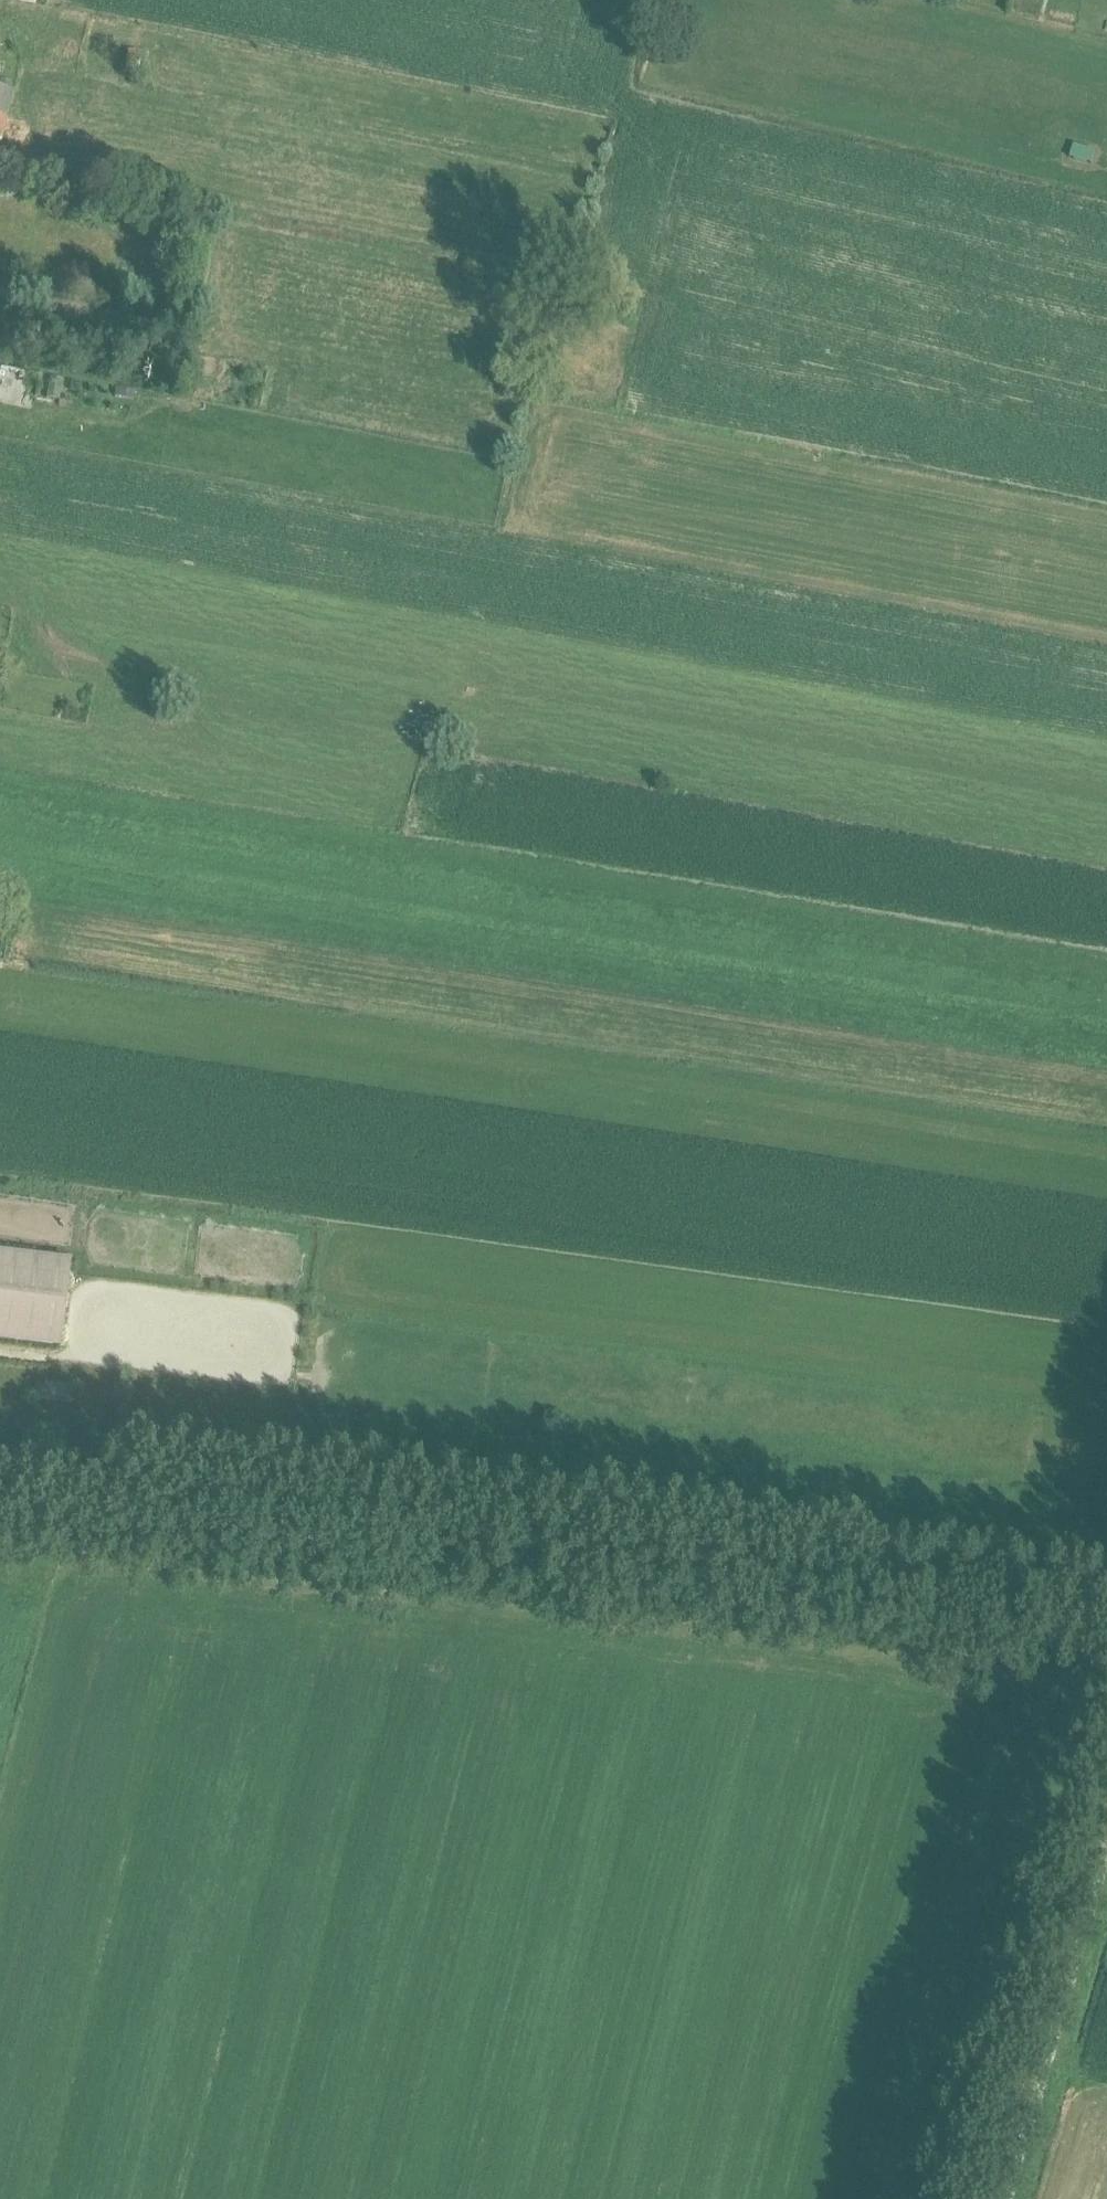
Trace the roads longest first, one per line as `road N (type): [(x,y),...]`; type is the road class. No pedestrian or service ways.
road 1 (residential): [(0,1508),(1106,1647)]
road 2 (residential): [(1106,1843),(1008,2198)]

